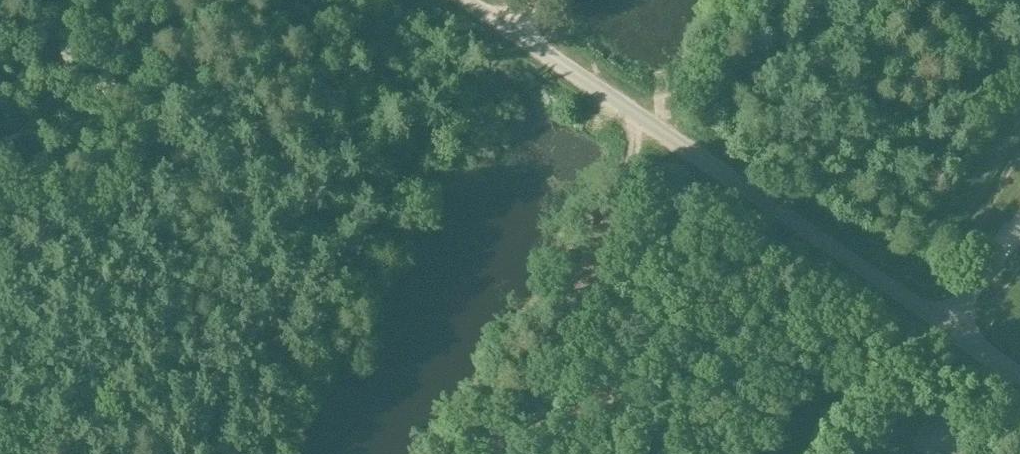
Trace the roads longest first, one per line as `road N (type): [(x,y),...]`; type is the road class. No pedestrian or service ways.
road 1 (unclassified): [(1019,377),(464,0)]
road 2 (track): [(186,453),(230,376),(353,253),(426,131),(521,38)]
road 3 (track): [(698,70),(647,124),(495,453)]
road 4 (track): [(783,453),(1019,108)]

